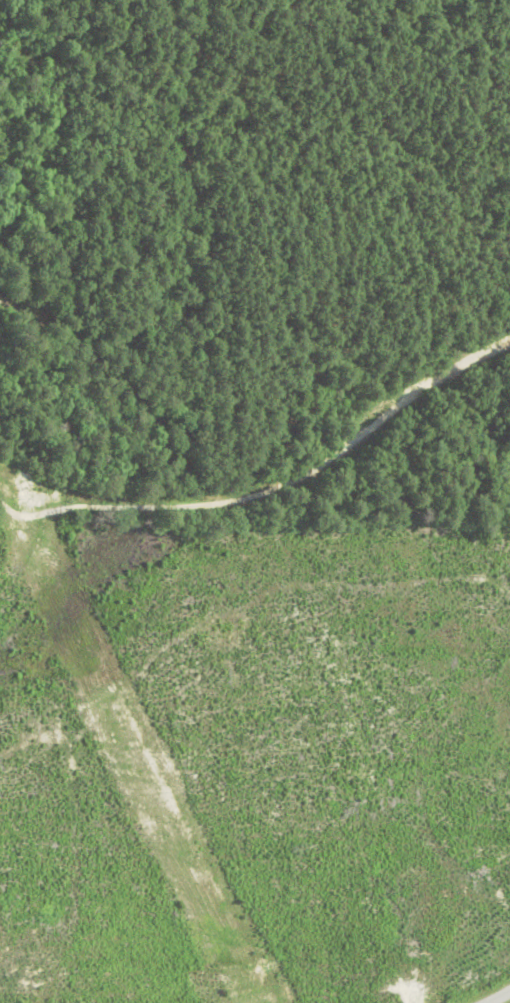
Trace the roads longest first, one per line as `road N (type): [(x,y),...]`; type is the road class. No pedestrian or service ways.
road 1 (residential): [(509,346),(406,354),(366,319),(332,223),(303,0)]

